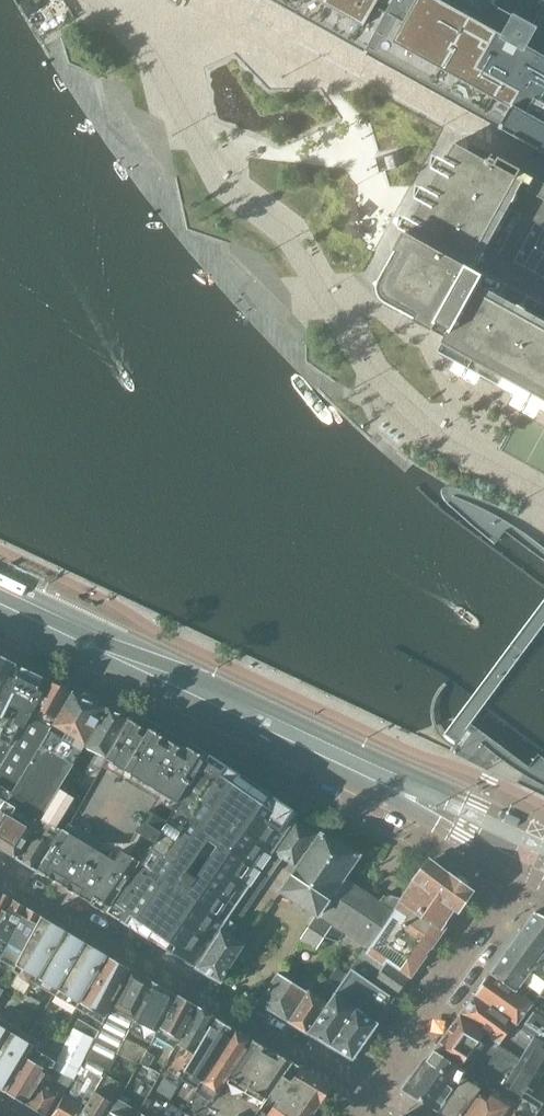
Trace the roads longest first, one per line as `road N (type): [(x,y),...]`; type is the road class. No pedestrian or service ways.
road 1 (tertiary): [(543,833),(0,594)]
road 2 (tertiary): [(0,612),(386,792),(522,871)]
road 3 (residential): [(369,1089),(0,874)]
road 4 (residential): [(369,1089),(509,894)]

